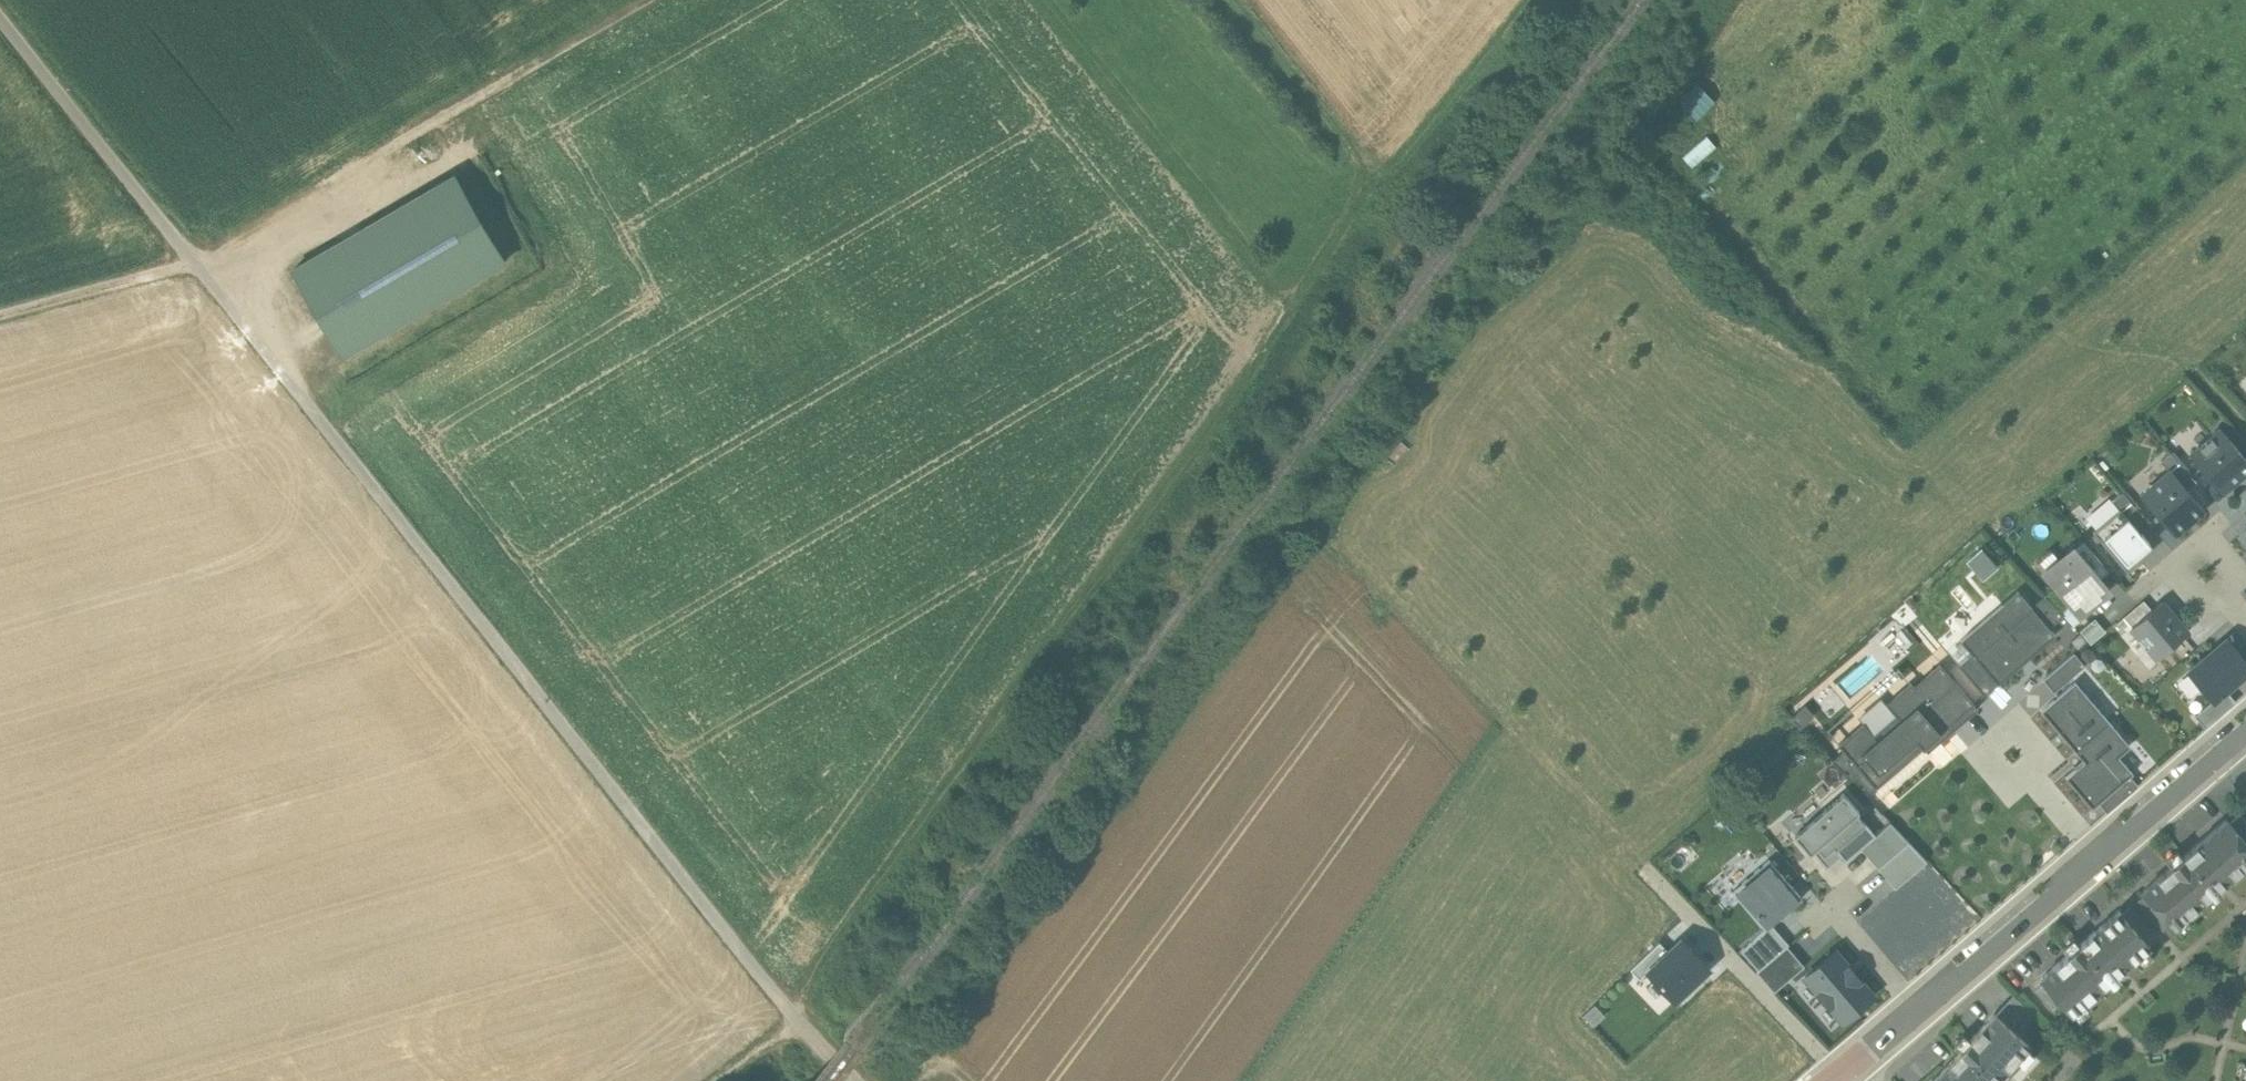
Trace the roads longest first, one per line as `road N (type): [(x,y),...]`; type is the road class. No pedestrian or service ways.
road 1 (track): [(0,15),(795,1017),(859,1080)]
road 2 (track): [(195,258),(634,0)]
road 3 (residential): [(1925,1019),(2105,865)]
road 4 (track): [(1388,183),(1246,0)]
road 5 (residential): [(2105,865),(2221,766)]
road 6 (residential): [(2006,749),(2105,865)]
road 7 (residential): [(1925,1019),(1837,912)]

